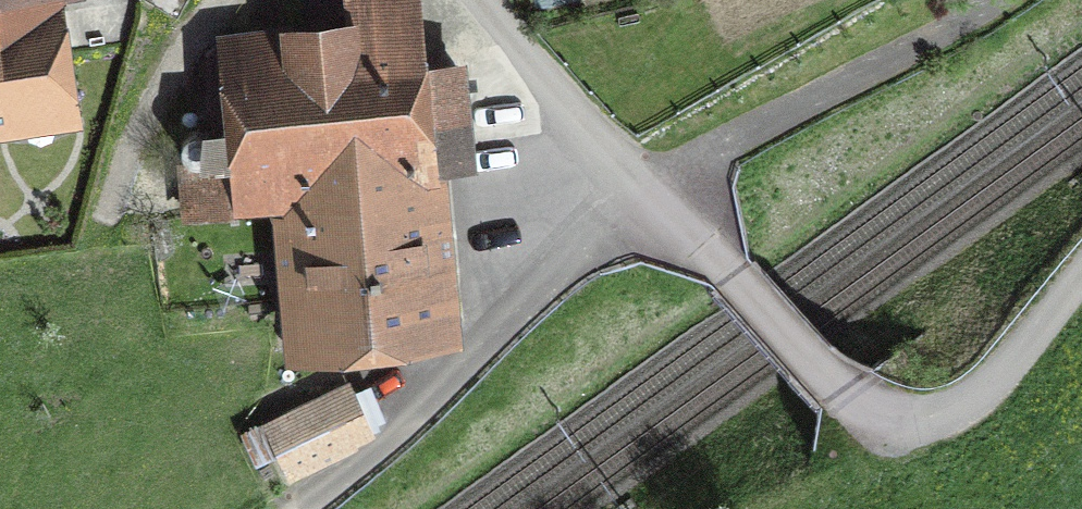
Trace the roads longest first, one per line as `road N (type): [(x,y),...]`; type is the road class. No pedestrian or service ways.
road 1 (track): [(455,0),(640,205),(730,278),(839,399),(881,422),(914,426),(953,417),(1009,368),(1081,275)]
road 2 (track): [(611,174),(466,368),(299,508)]

